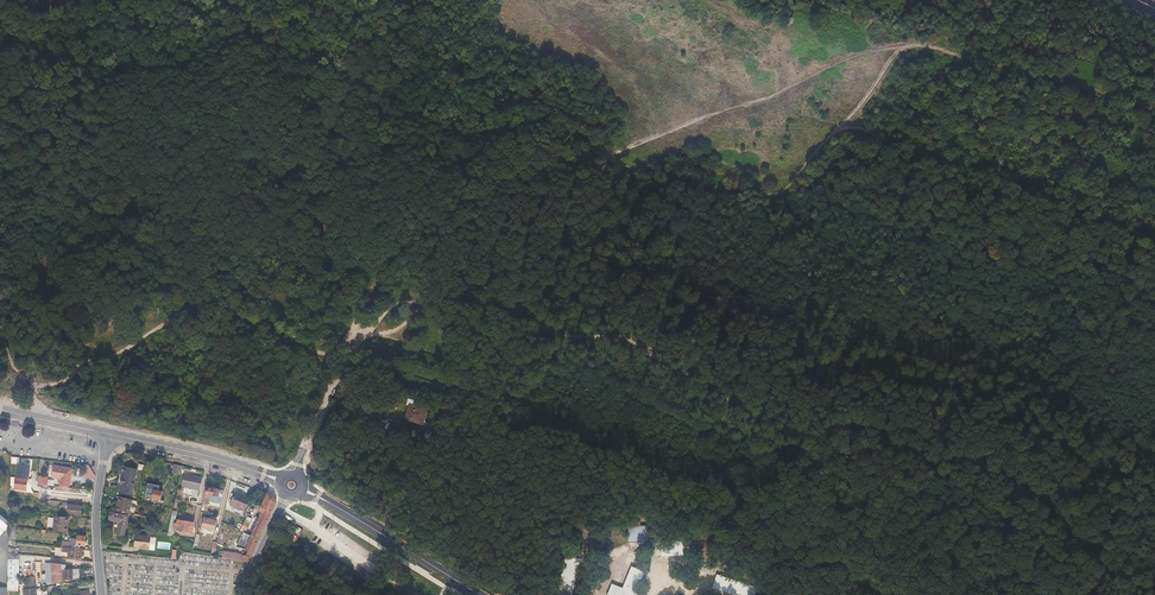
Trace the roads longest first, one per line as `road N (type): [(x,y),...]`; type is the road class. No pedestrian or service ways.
road 1 (track): [(408,301),(492,308),(558,335),(610,337),(807,441),(859,422),(905,453),(1003,478),(1049,506),(1085,542),(1117,594)]
road 2 (tertiary): [(325,500),(480,594)]
road 3 (residential): [(101,594),(95,516),(109,434)]
road 4 (tertiary): [(109,434),(251,470)]

